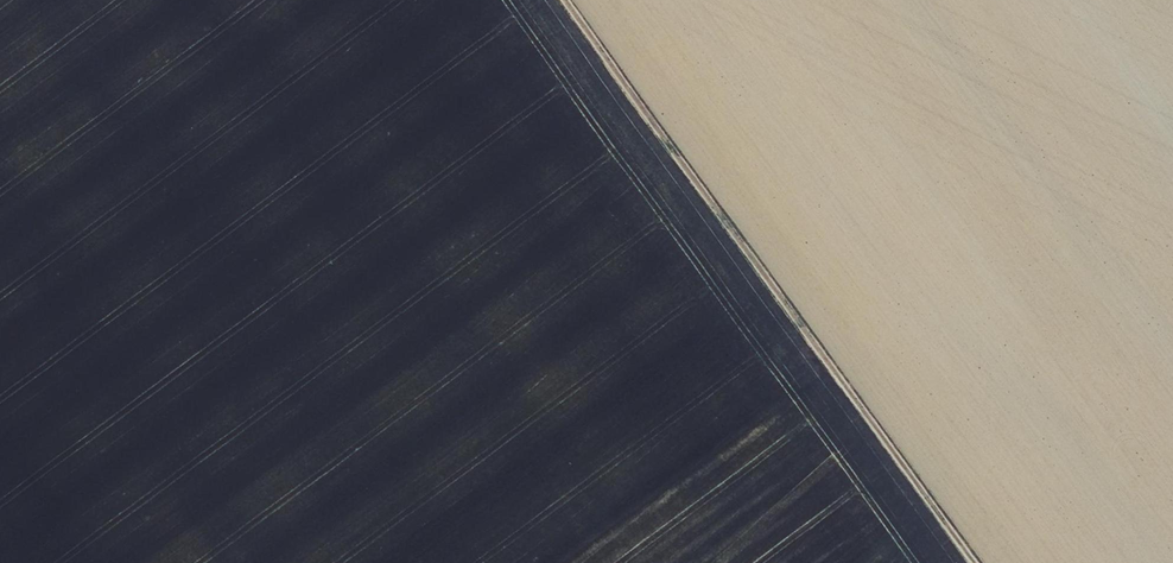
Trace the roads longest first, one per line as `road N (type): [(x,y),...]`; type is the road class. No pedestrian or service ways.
road 1 (track): [(565,0),(974,562)]

